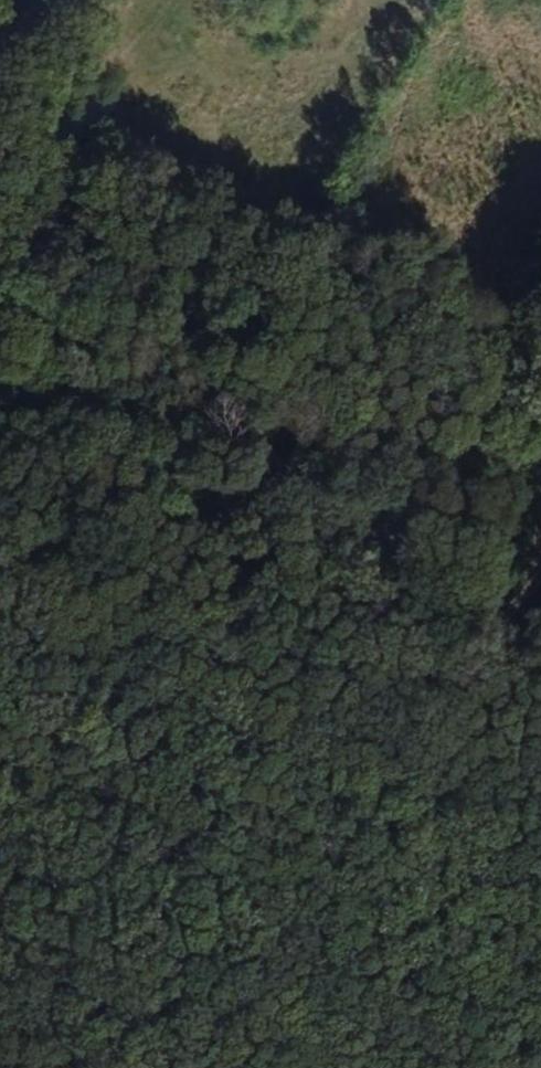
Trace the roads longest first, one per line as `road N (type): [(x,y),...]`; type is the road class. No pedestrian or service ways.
road 1 (track): [(0,798),(14,847),(17,983),(43,1067)]

